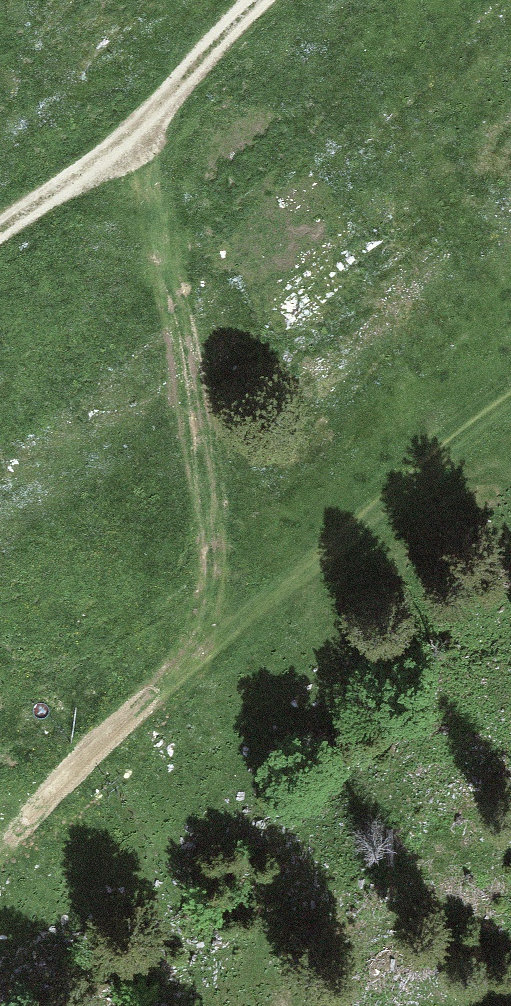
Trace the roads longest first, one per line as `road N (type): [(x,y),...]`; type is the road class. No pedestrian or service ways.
road 1 (track): [(133,149),(219,492),(183,646)]
road 2 (track): [(183,646),(375,509),(510,396)]
road 3 (track): [(260,0),(232,23),(133,149),(0,233)]
road 4 (track): [(0,844),(183,646)]

